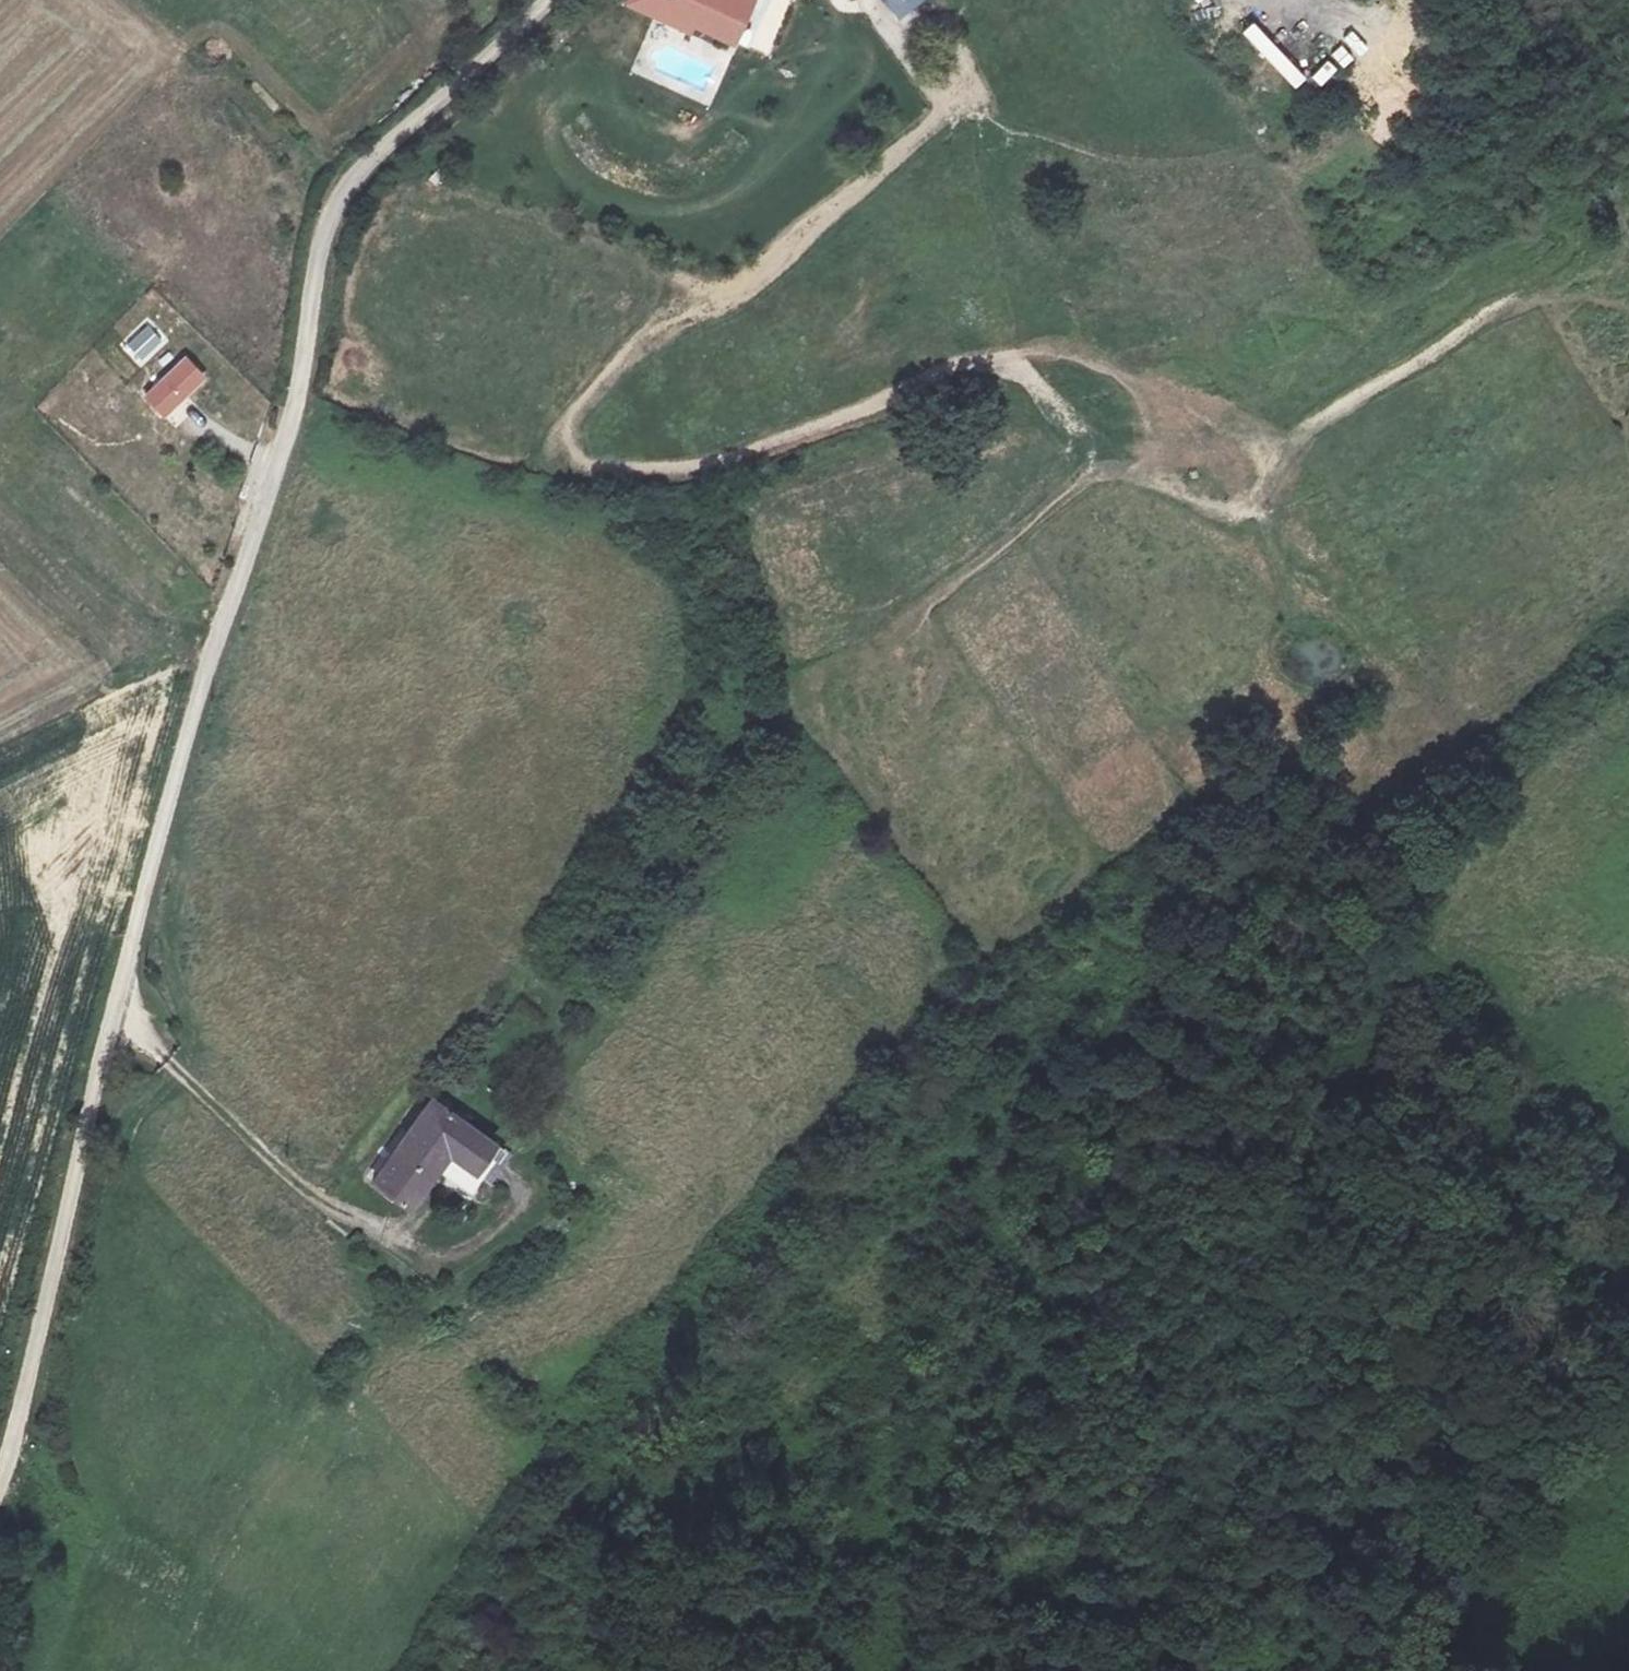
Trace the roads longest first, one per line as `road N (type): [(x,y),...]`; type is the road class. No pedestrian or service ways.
road 1 (unclassified): [(553,0),(397,137),(335,205),(277,468),(196,698),(0,1485)]

